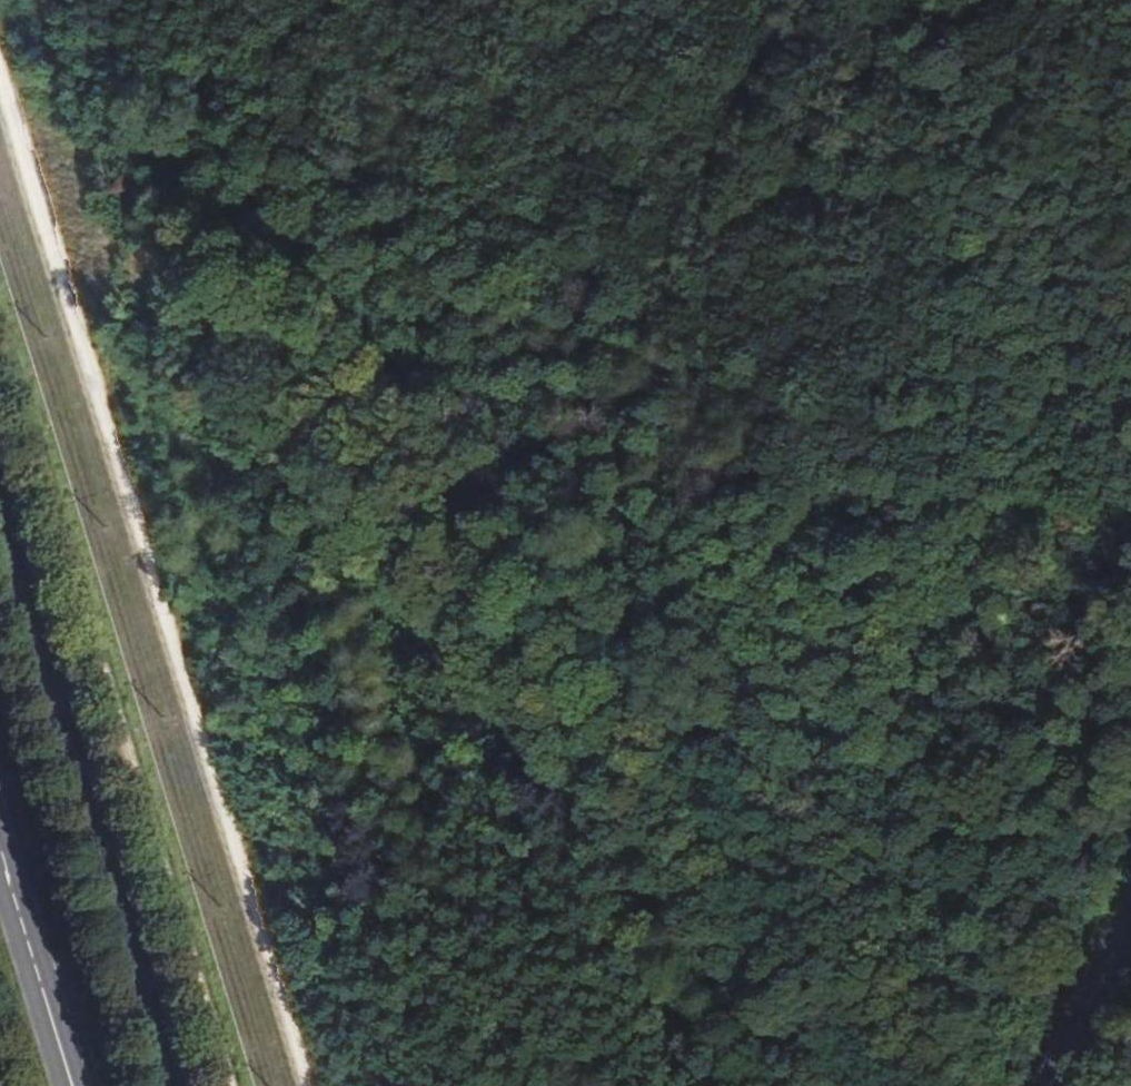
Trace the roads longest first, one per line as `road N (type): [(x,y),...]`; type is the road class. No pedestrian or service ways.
road 1 (secondary): [(0,857),(72,1085)]
road 2 (secondary): [(1047,1085),(1130,911)]

